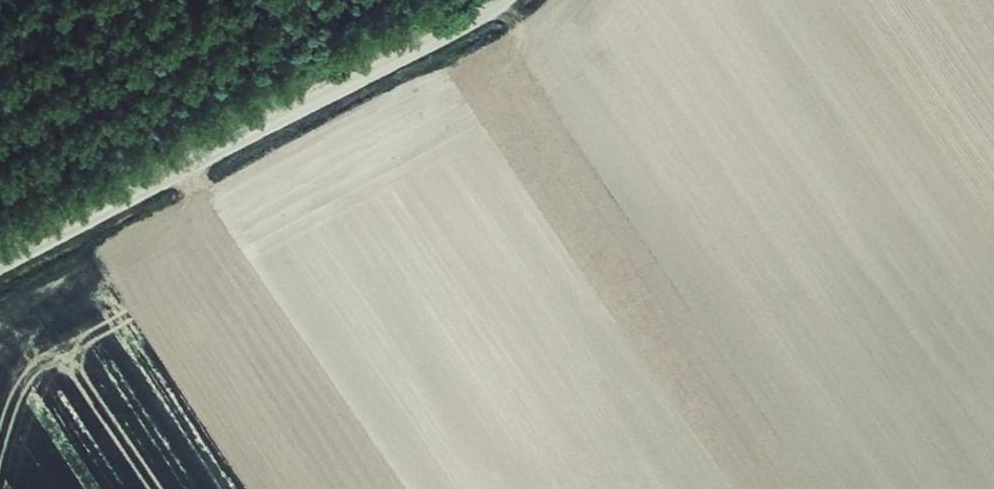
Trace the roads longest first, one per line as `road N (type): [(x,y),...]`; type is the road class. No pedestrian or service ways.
road 1 (unclassified): [(0,266),(437,39),(497,0)]

